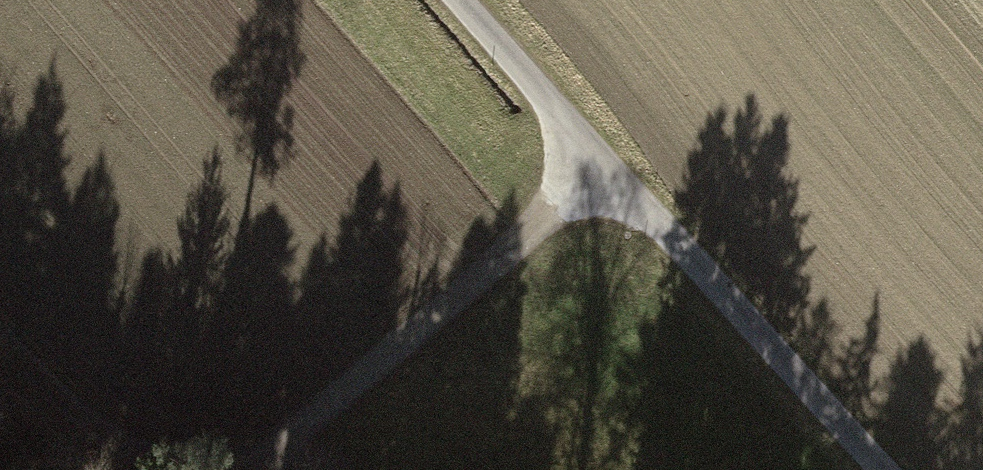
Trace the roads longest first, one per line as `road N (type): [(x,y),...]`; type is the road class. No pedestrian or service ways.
road 1 (track): [(260,469),(605,170)]
road 2 (track): [(605,170),(884,469)]
road 3 (track): [(455,0),(605,170)]
road 4 (track): [(0,341),(109,444),(180,469)]

